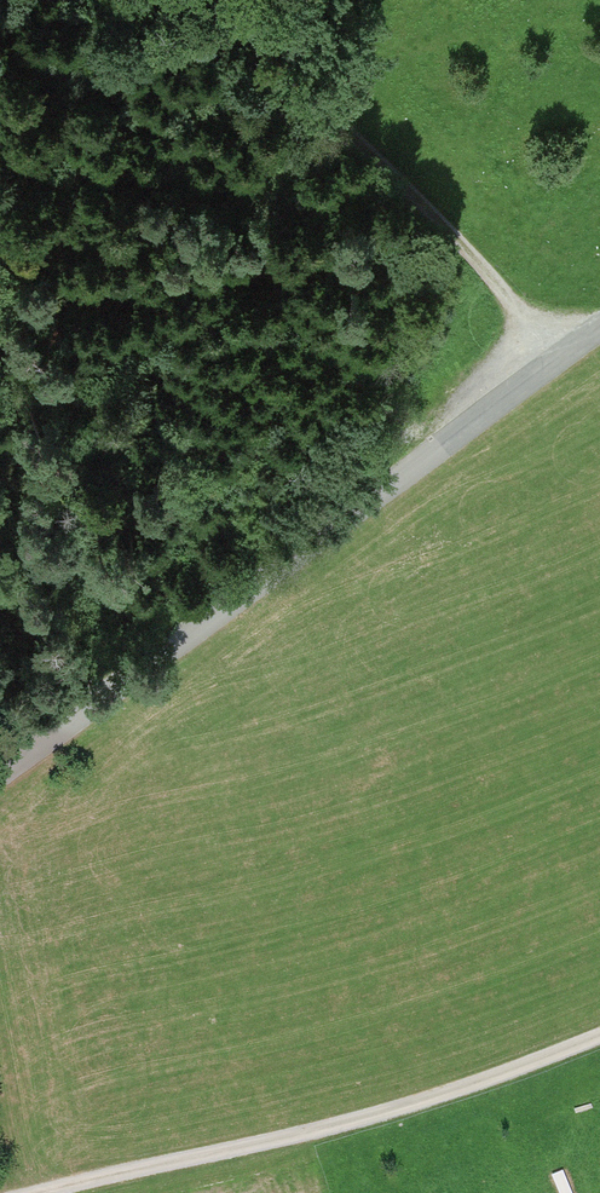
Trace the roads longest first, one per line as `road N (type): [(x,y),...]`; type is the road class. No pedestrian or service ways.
road 1 (unclassified): [(0,783),(599,321)]
road 2 (track): [(63,1192),(438,1108),(599,1037)]
road 3 (track): [(562,350),(225,0)]

